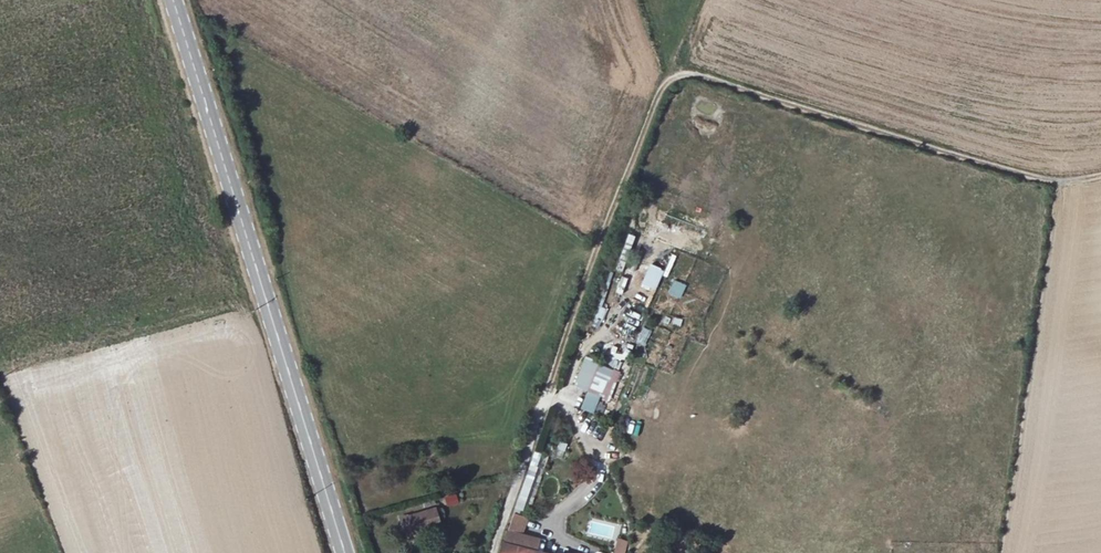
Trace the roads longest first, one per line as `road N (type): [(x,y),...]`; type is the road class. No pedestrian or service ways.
road 1 (track): [(1100,175),(1035,178),(697,75),(675,77),(657,96),(573,316),(495,552)]
road 2 (secondary): [(345,552),(173,0)]

